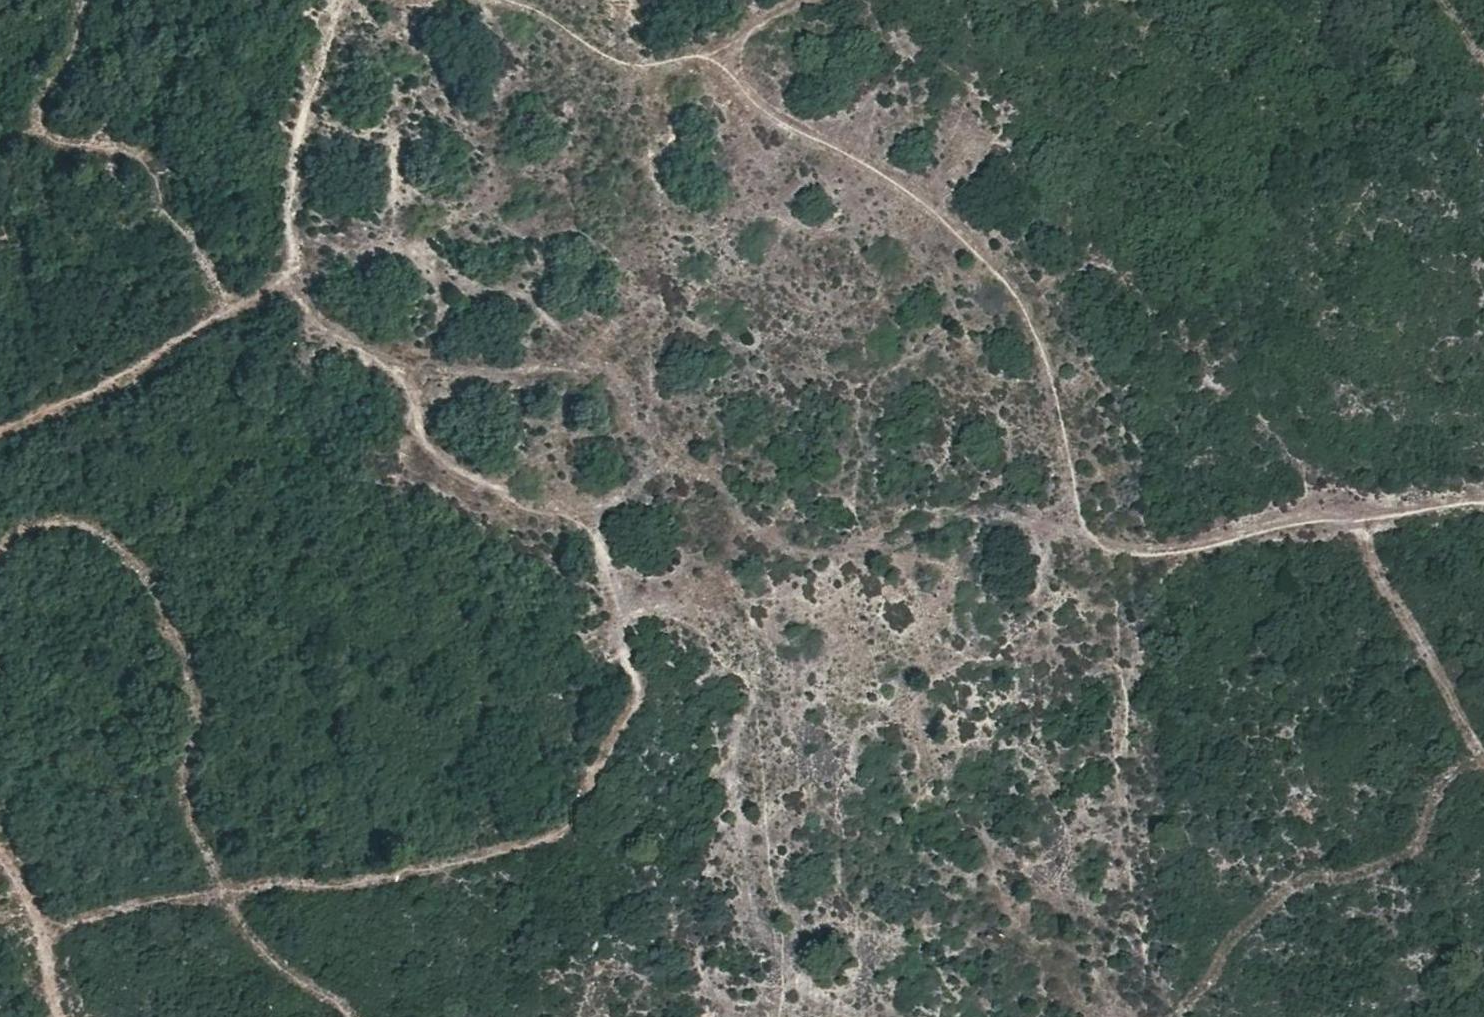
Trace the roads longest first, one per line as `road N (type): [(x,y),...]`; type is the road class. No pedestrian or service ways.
road 1 (track): [(0,858),(19,877),(54,1016)]

